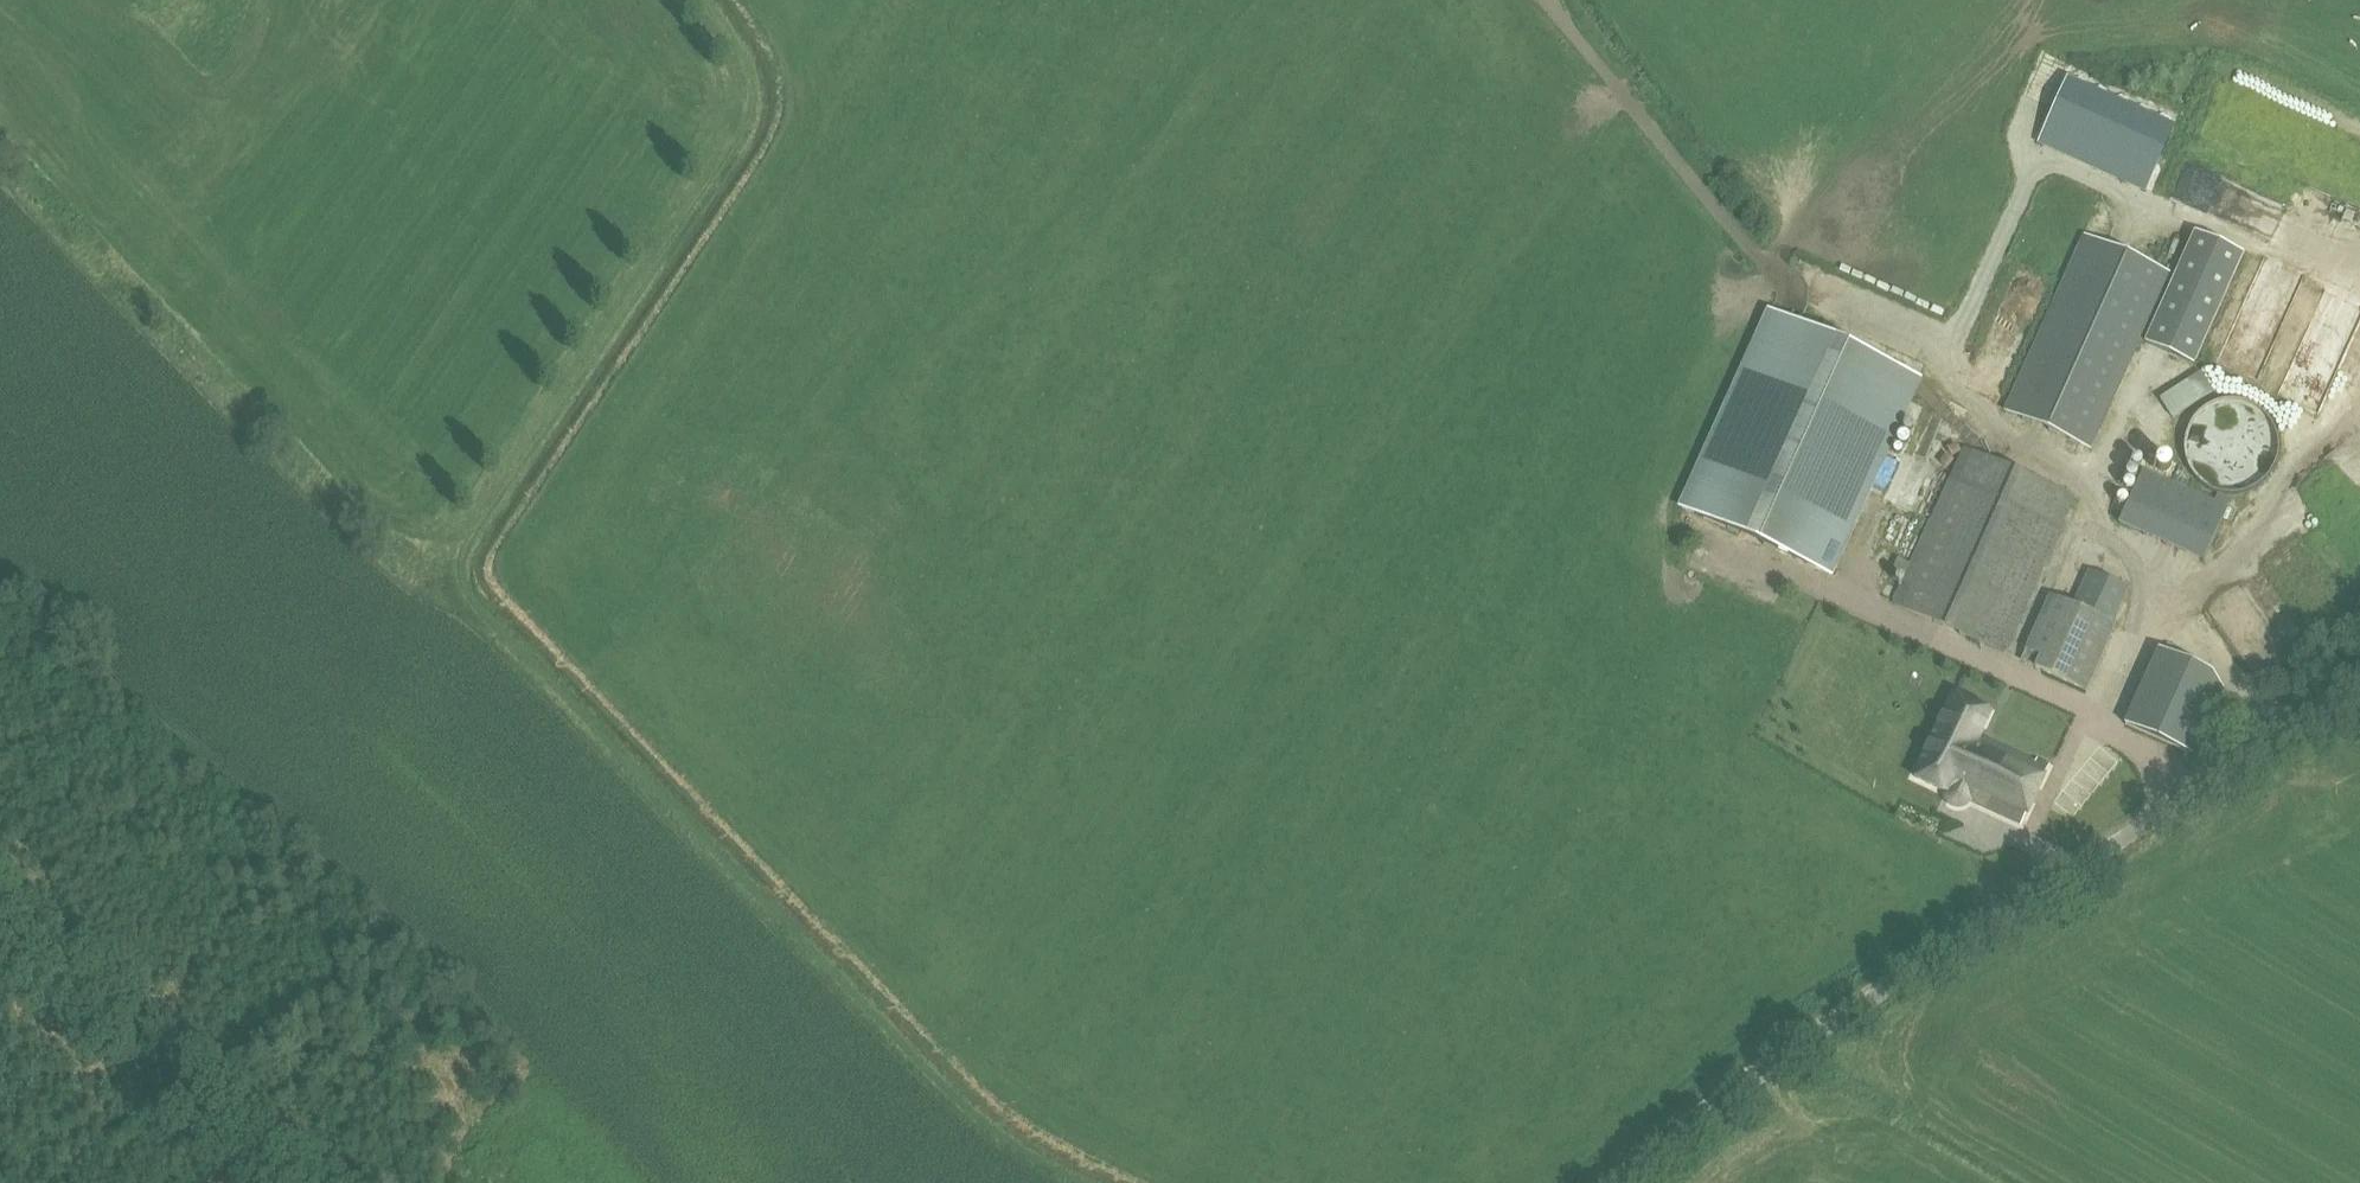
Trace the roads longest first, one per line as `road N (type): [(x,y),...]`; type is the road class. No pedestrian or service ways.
road 1 (unclassified): [(1616,1182),(1864,1000),(2359,685)]

